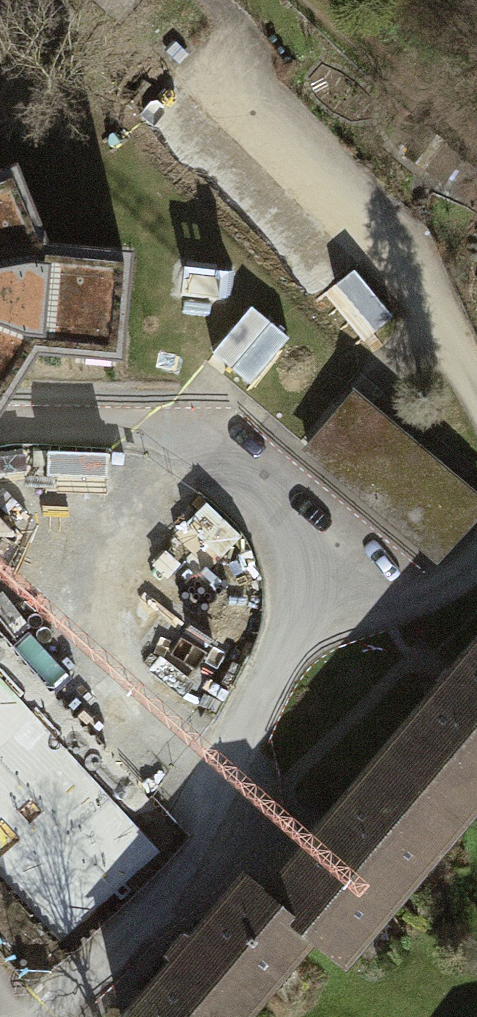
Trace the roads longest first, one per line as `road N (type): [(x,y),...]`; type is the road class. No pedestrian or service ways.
road 1 (track): [(476,147),(312,0)]

